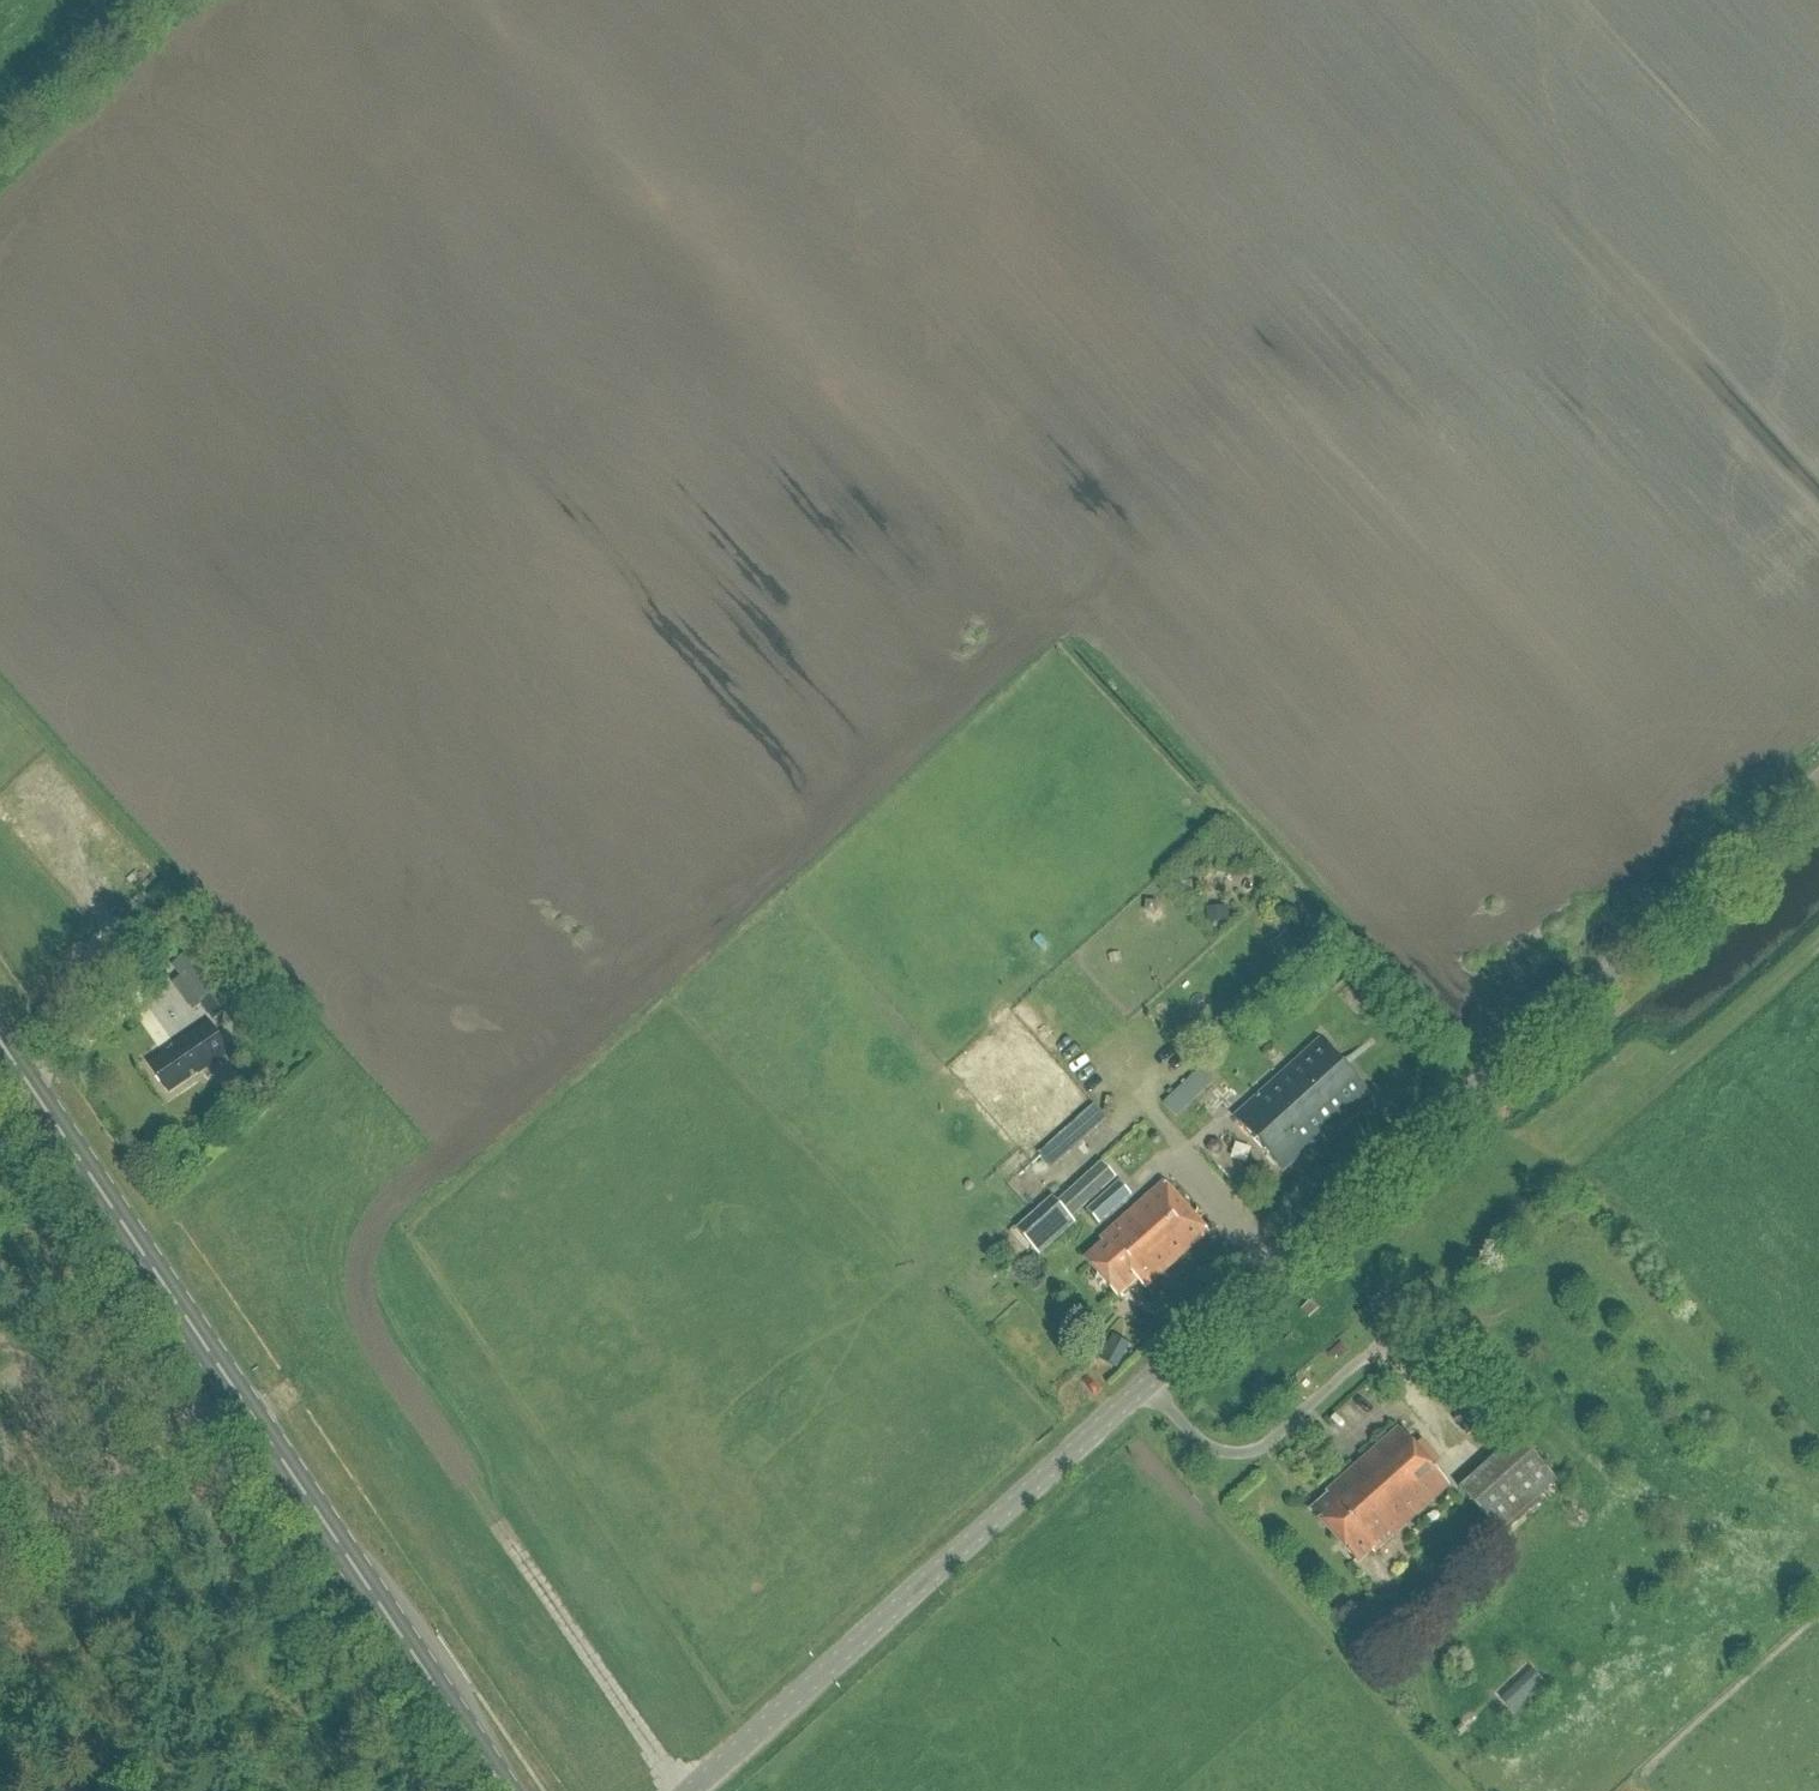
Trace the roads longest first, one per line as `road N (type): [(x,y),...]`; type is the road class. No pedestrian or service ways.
road 1 (tertiary): [(692,1790),(1818,784)]
road 2 (primary): [(253,1417),(0,1041)]
road 3 (primary): [(506,1790),(253,1417)]
road 4 (unclassified): [(253,1417),(0,1562)]
road 5 (track): [(0,139),(154,0)]

